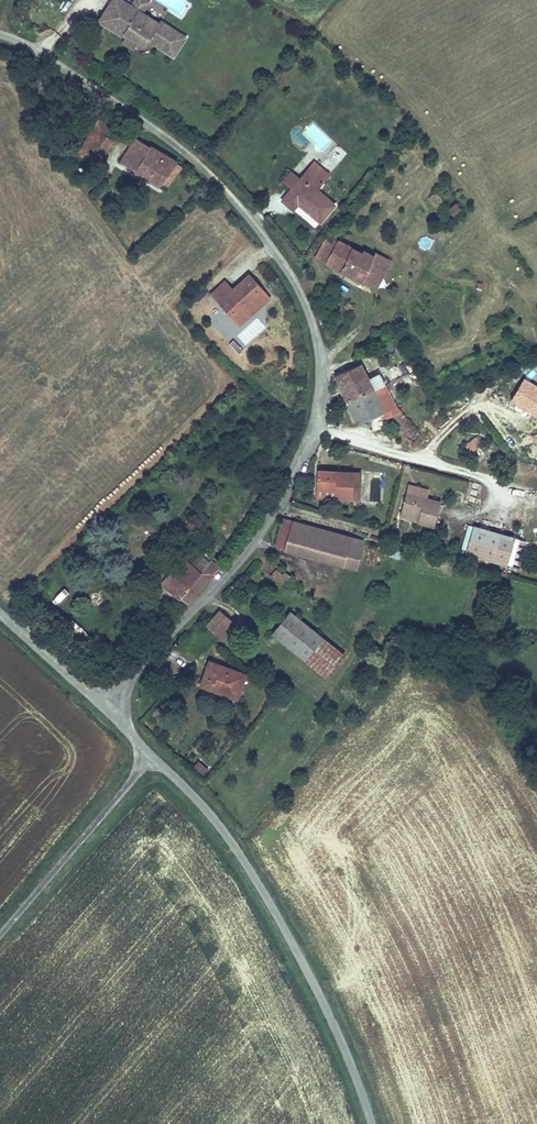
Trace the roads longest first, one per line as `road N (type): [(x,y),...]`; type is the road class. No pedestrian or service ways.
road 1 (residential): [(0,33),(140,118),(222,186),(287,268),(320,348),(317,411),(261,533),(104,707)]
road 2 (unclassified): [(153,756),(215,820),(266,896),(331,1019),(371,1123)]
road 3 (unclassified): [(153,756),(0,935)]
road 4 (unclassified): [(0,614),(104,707)]

